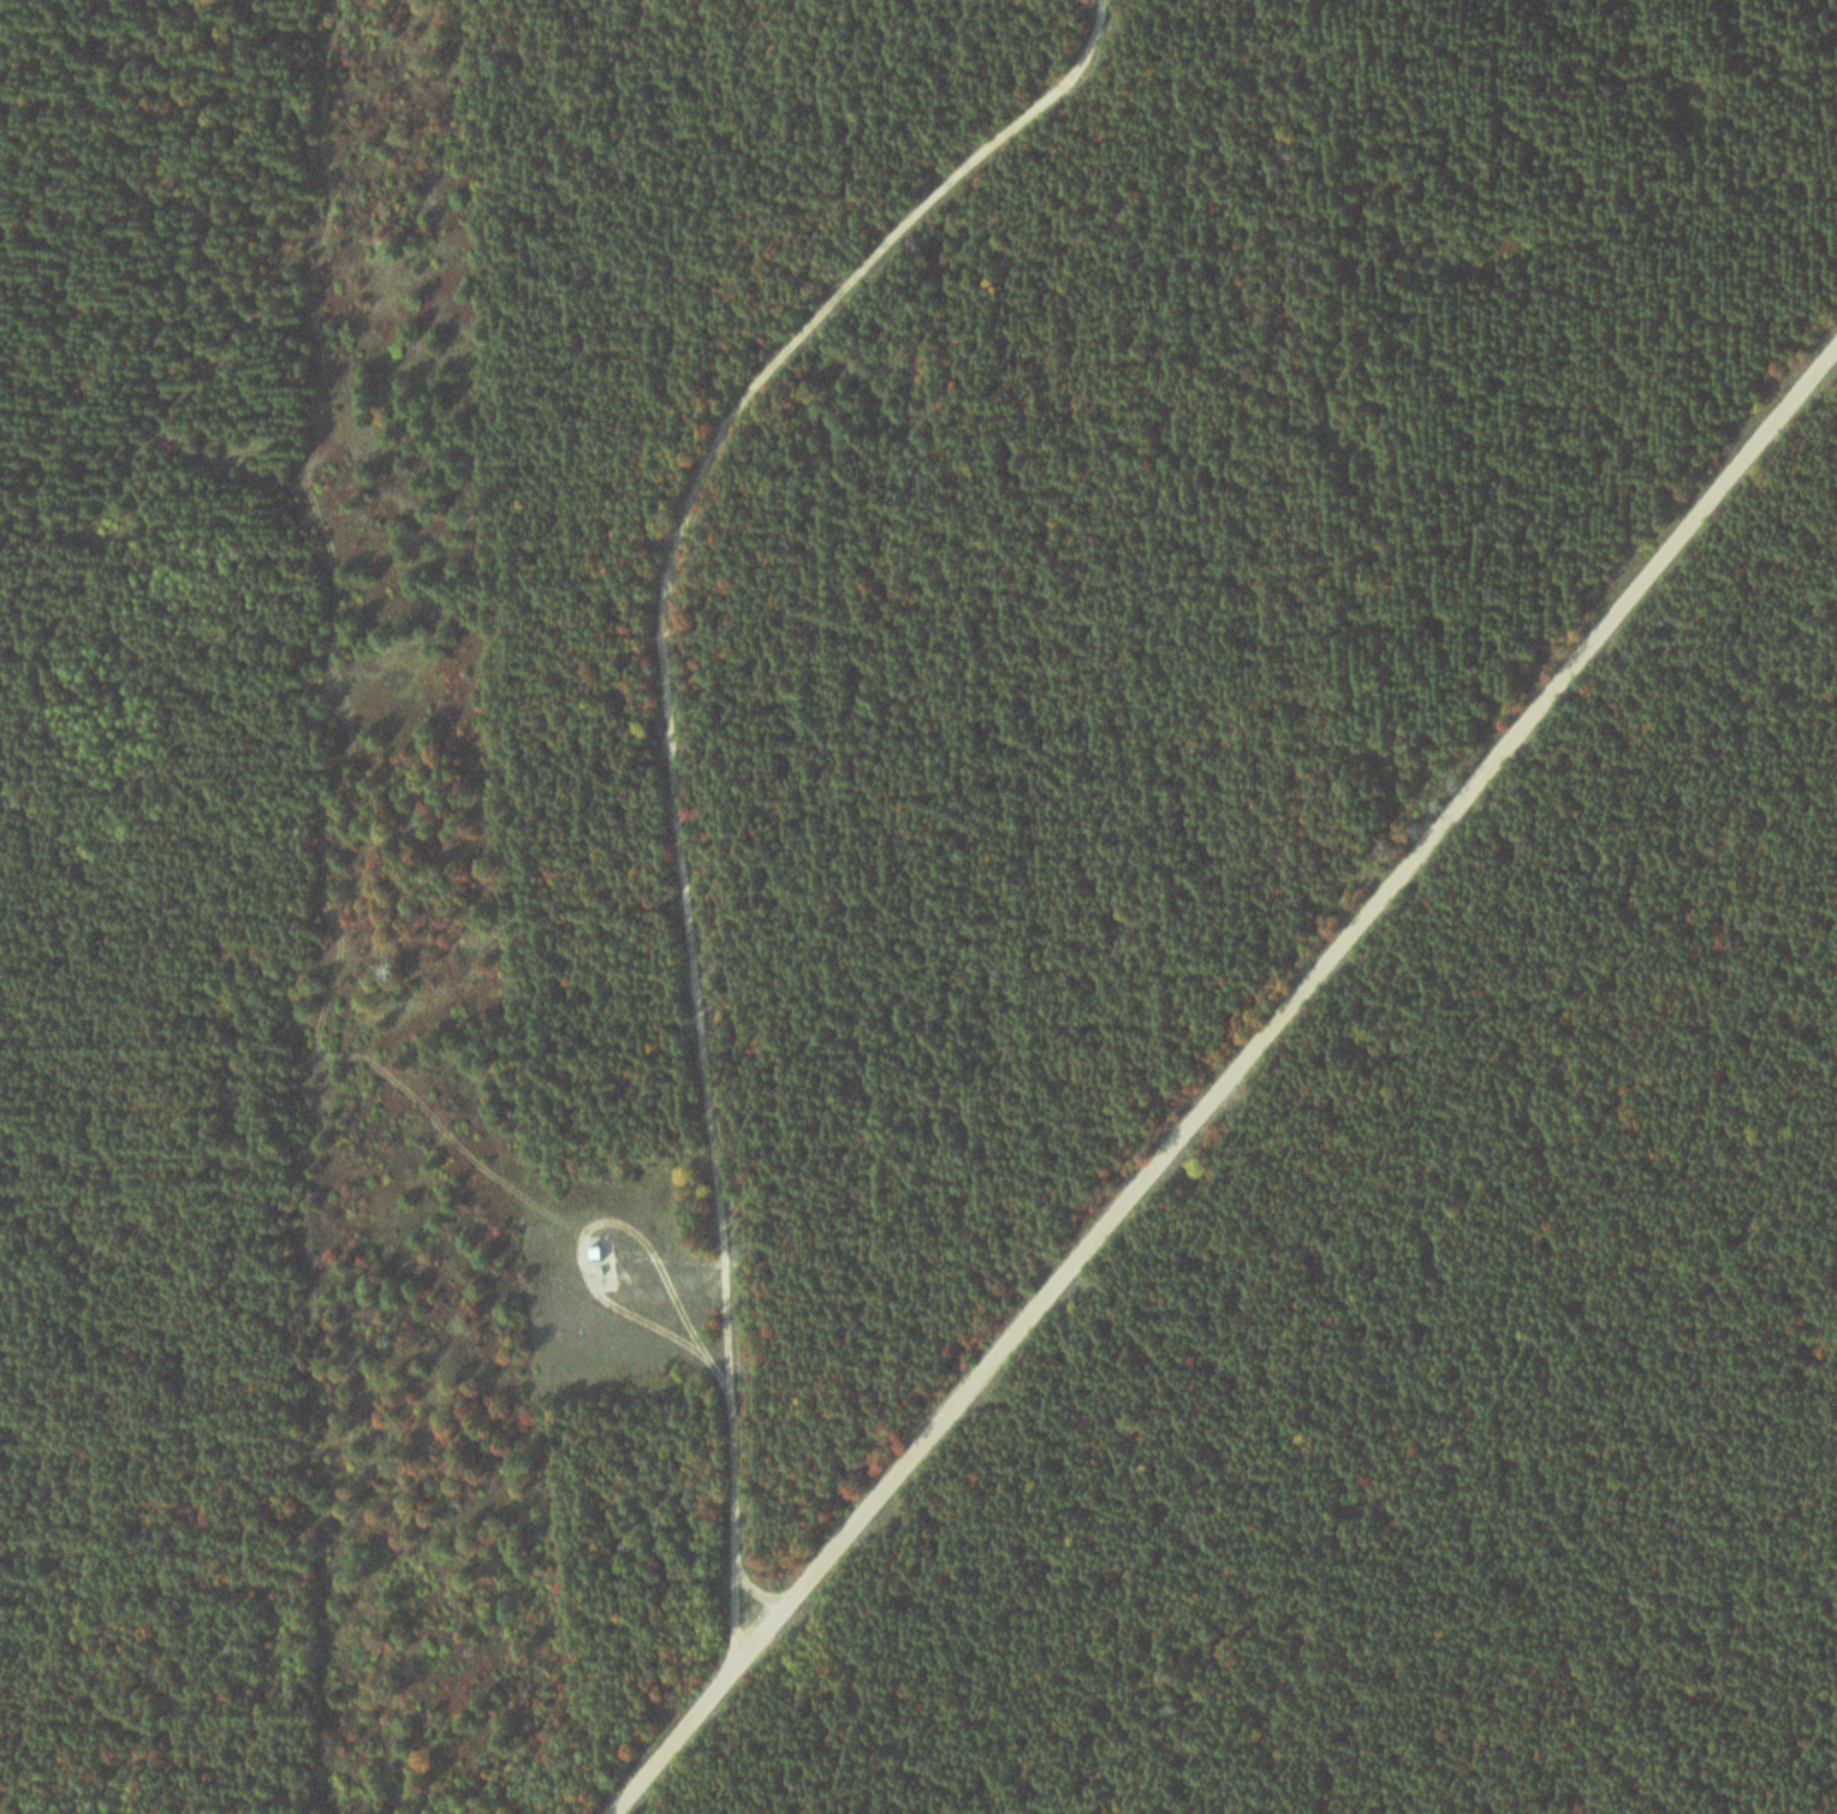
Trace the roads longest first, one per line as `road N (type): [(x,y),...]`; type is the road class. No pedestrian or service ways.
road 1 (residential): [(614,1813),(1836,357)]

